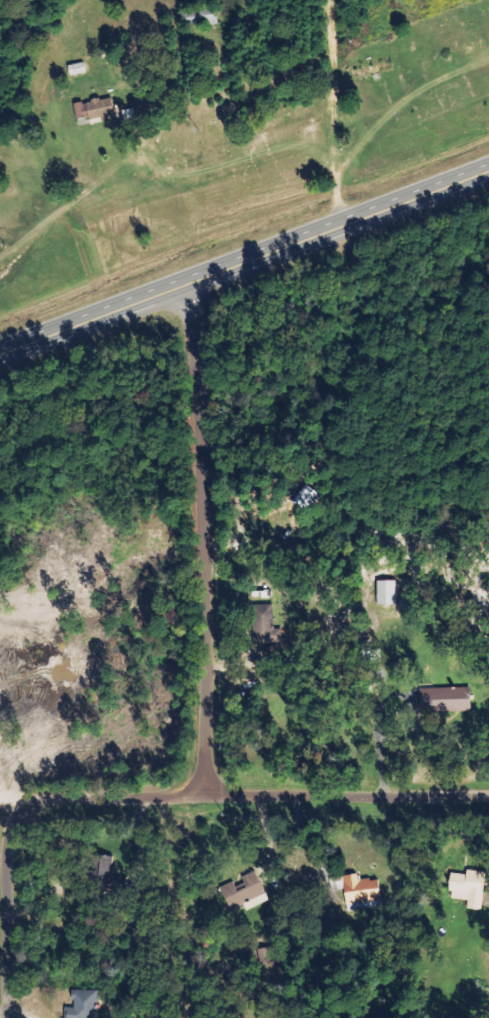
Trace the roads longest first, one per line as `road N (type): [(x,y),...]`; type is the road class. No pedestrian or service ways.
road 1 (residential): [(205,798),(189,285)]
road 2 (residential): [(5,1017),(6,847),(19,813),(49,800),(205,798)]
road 3 (primary): [(0,355),(346,227)]
road 4 (residential): [(488,797),(205,798)]
road 5 (primary): [(346,227),(488,173)]

